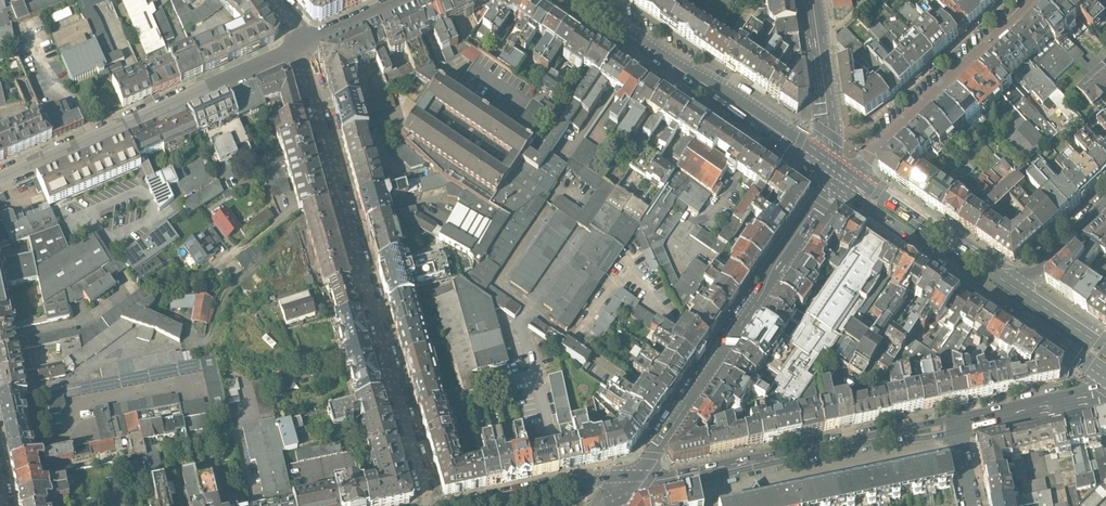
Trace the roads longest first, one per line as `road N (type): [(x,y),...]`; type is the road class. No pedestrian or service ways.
road 1 (residential): [(433,505),(301,47)]
road 2 (tertiary): [(628,485),(836,178)]
road 3 (tertiary): [(628,485),(961,423)]
road 4 (primary): [(836,178),(864,212),(1105,375)]
road 5 (residential): [(301,47),(0,179)]
road 6 (primary): [(836,178),(577,0)]
road 7 (residential): [(836,178),(1031,0)]
road 8 (primary): [(1017,290),(877,193),(836,178)]
road 9 (tertiary): [(836,178),(813,0)]
road 10 (tertiary): [(628,485),(605,476),(464,505)]
road 11 (tertiary): [(961,423),(1105,391)]
road 12 (residential): [(1105,207),(1017,290)]

